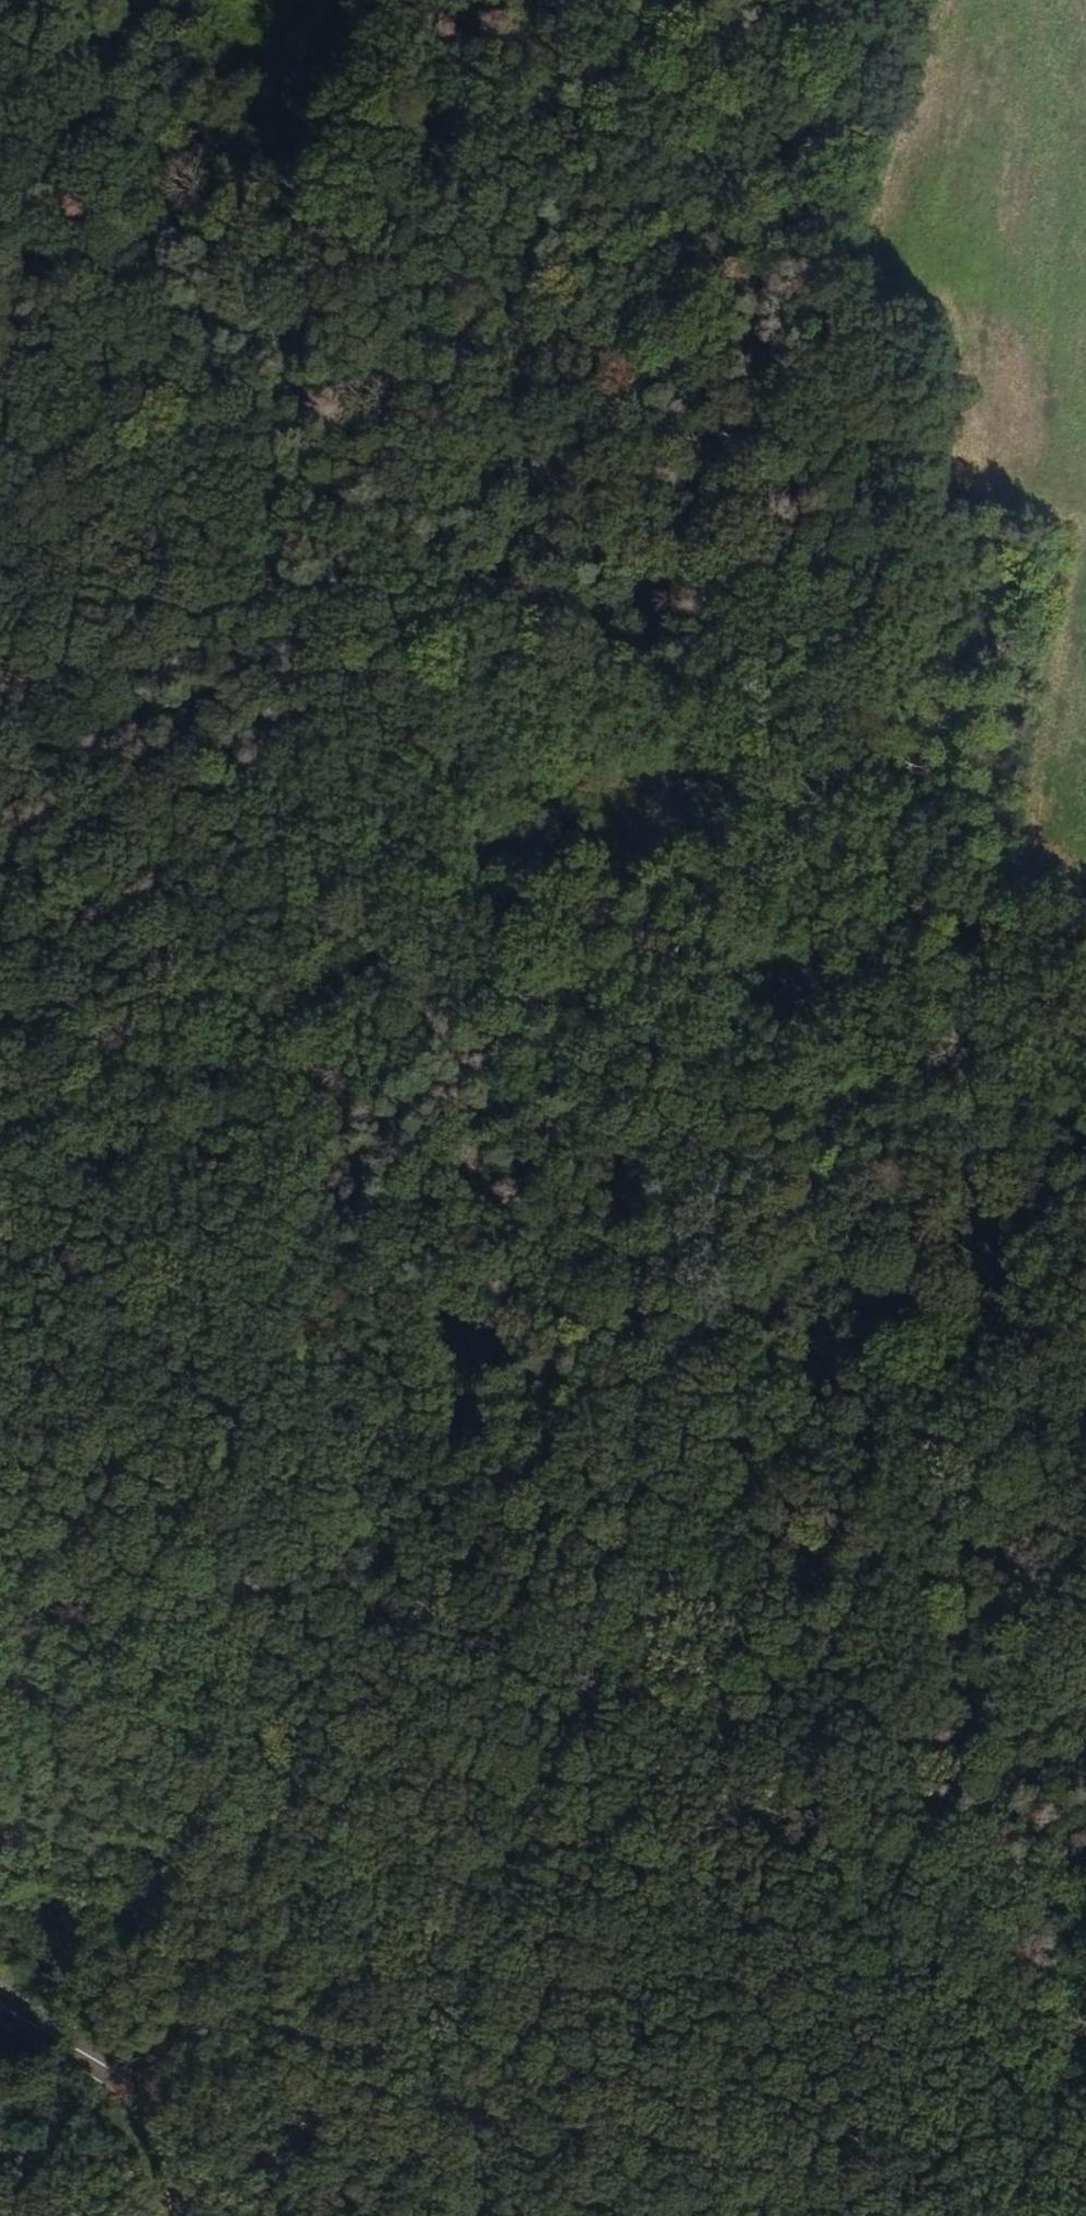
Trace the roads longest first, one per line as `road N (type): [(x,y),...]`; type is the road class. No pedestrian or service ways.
road 1 (track): [(1085,2072),(683,1740),(0,1023)]
road 2 (track): [(562,482),(542,448),(528,386),(535,326),(548,297),(596,249),(749,161),(775,95),(795,0)]
road 3 (secondary): [(189,2215),(177,2143),(157,2098),(118,2059),(0,1989)]

